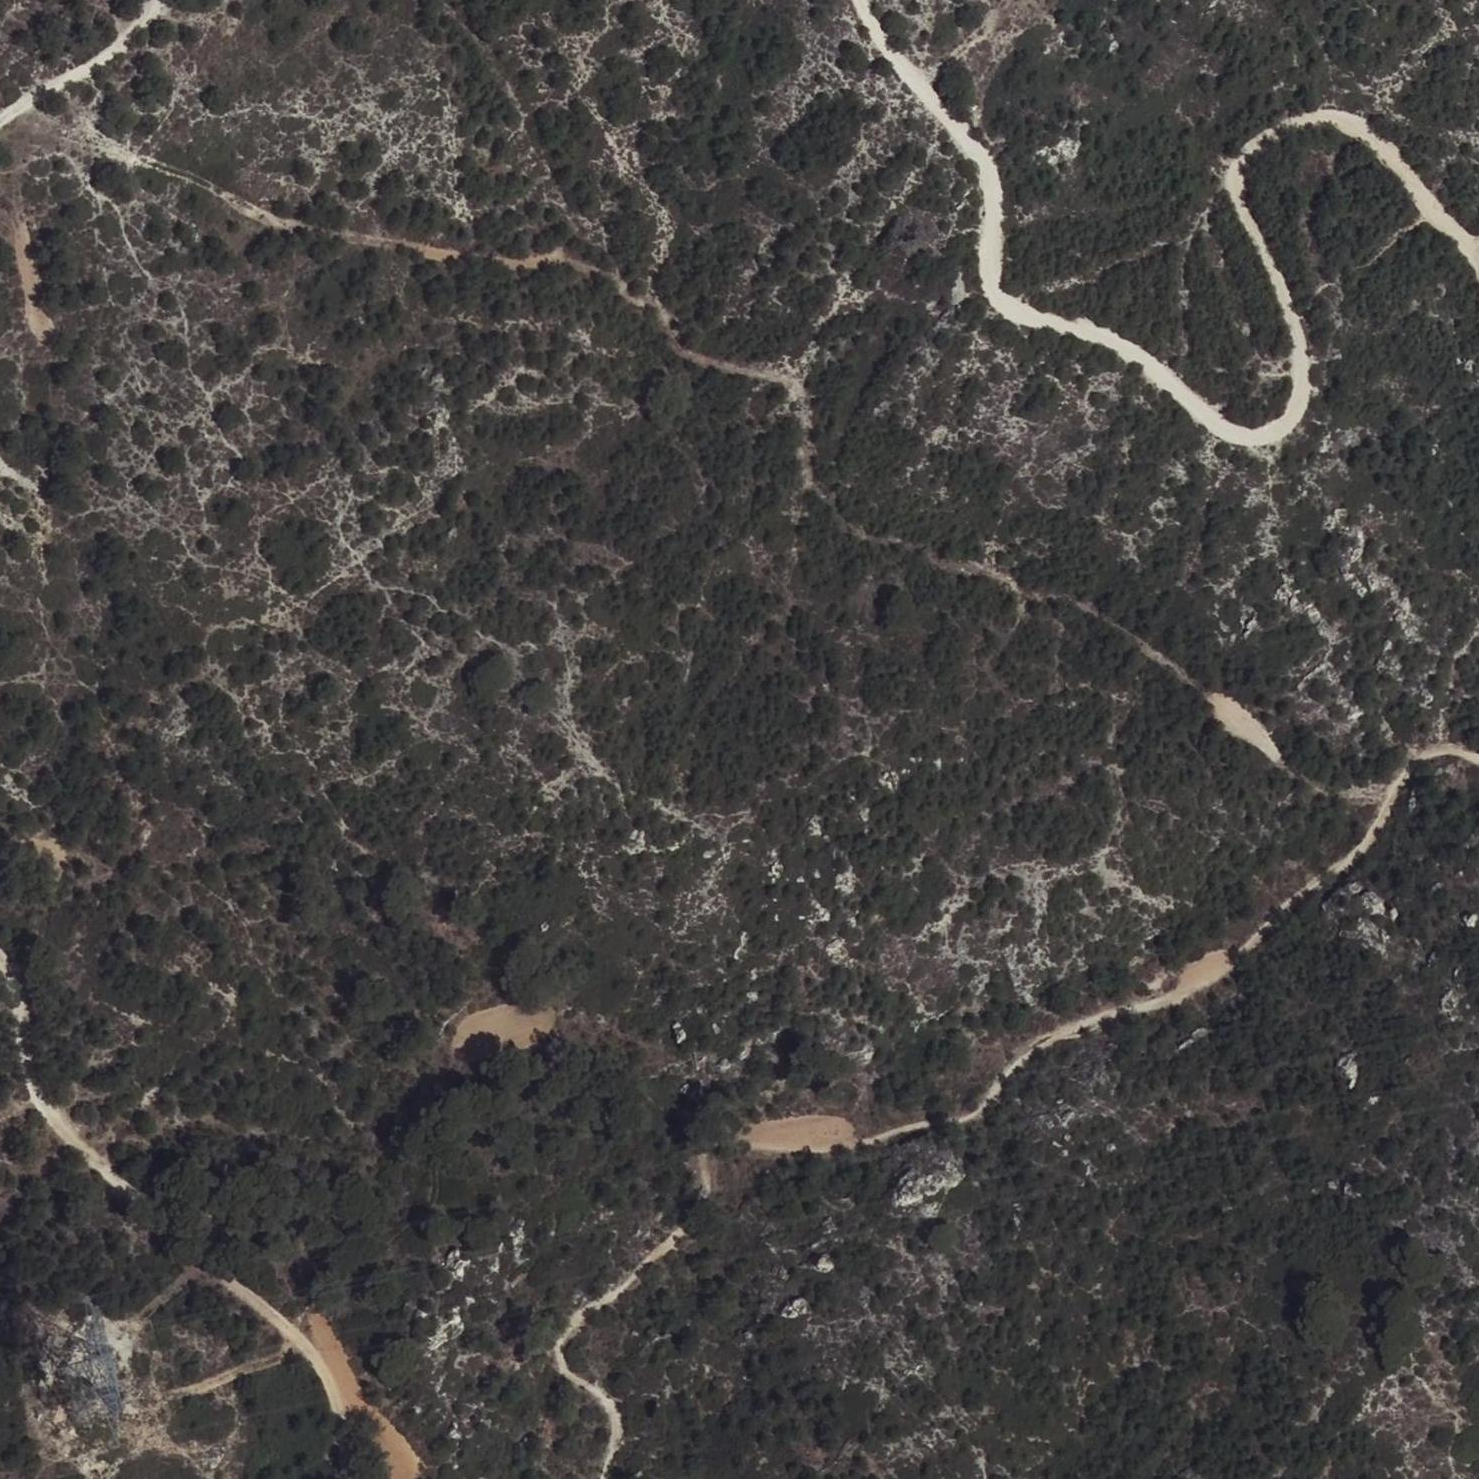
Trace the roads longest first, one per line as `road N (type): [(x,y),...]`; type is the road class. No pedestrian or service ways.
road 1 (track): [(1478,248),(1390,156),(1343,121),(1285,131),(1237,171),(1305,379),(1277,434),(1219,433),(1120,341),(1020,317),(997,295),(986,162),(901,69),(857,0)]
road 2 (track): [(0,949),(30,1086),(301,1342),(328,1419),(329,1478)]
road 3 (track): [(164,0),(91,65),(0,125)]

